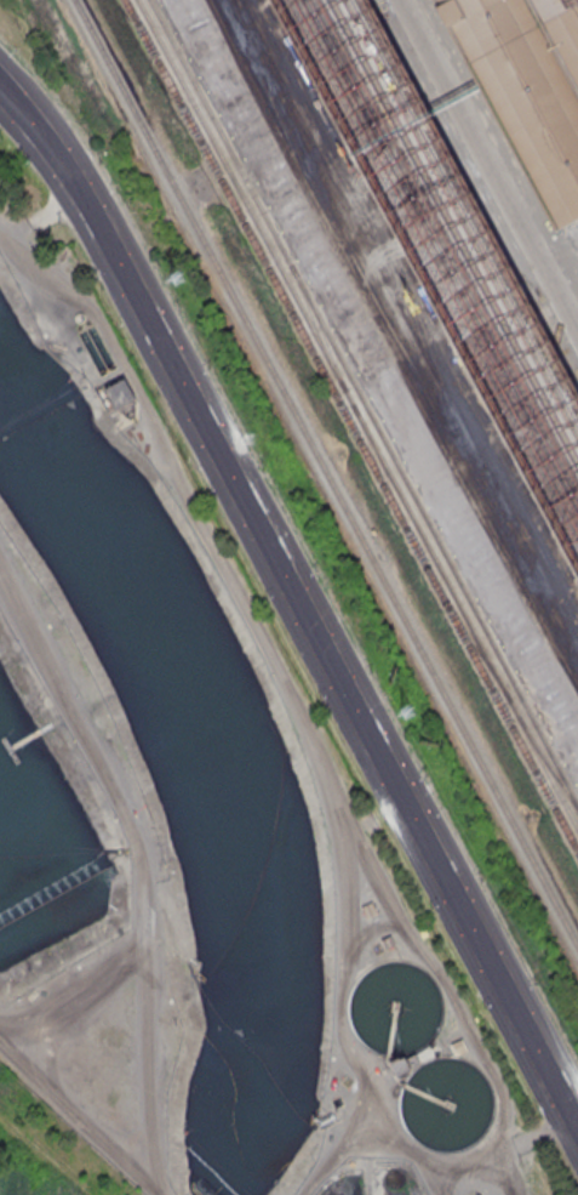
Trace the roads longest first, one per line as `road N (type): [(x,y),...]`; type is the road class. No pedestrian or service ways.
road 1 (secondary): [(577,1132),(84,203),(0,93)]

